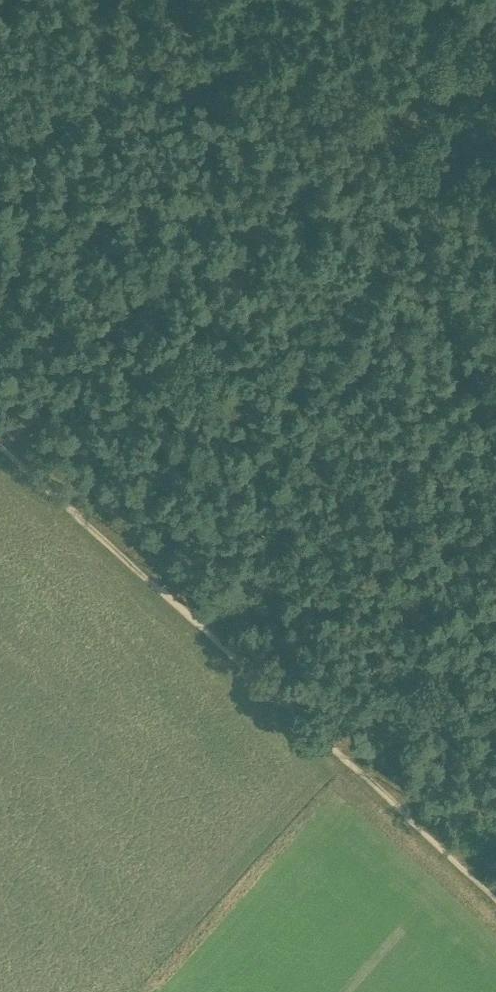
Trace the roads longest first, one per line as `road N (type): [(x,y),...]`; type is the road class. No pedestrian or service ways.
road 1 (track): [(0,450),(495,898)]
road 2 (track): [(119,0),(495,208)]

